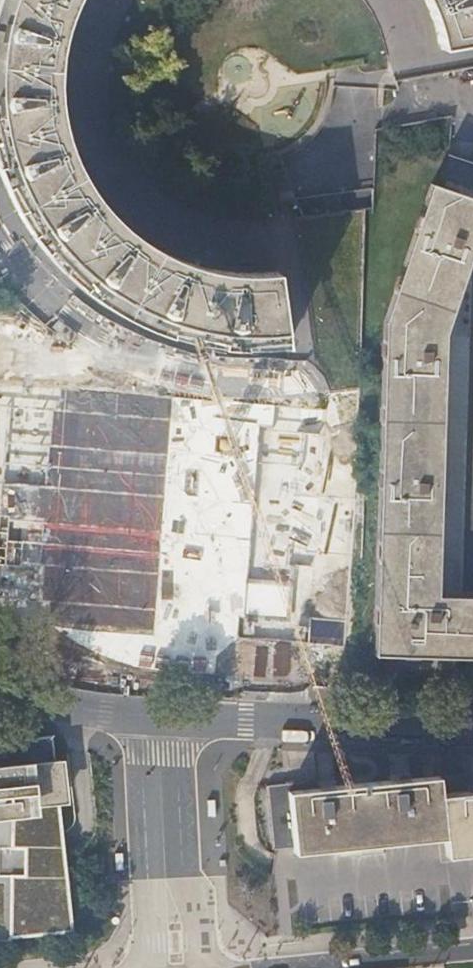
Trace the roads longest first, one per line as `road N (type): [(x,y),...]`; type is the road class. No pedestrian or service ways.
road 1 (residential): [(288,720),(306,529),(298,500),(303,412),(288,384),(168,366),(122,350),(65,318),(0,237)]
road 2 (secondary): [(176,967),(161,718)]
road 3 (residential): [(288,720),(472,725)]
road 4 (secondary): [(472,952),(309,967)]
road 5 (secondary): [(0,691),(161,718)]
road 6 (residential): [(161,718),(288,720)]

